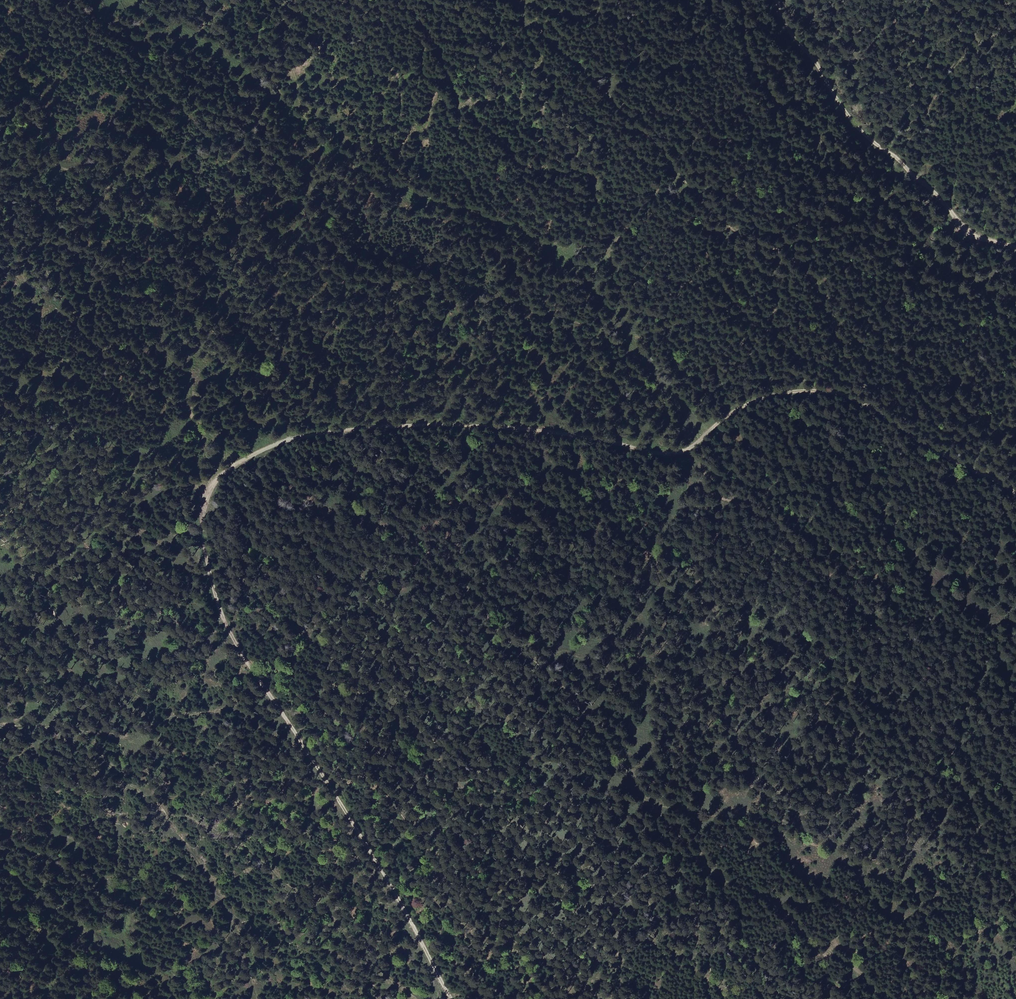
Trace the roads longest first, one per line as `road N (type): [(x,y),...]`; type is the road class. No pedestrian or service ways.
road 1 (track): [(453,998),(322,768),(236,655),(196,548),(206,503),(234,470),(277,446),(321,435),(491,426),(667,456),(749,403),(810,390),(868,407),(1015,489)]
road 2 (track): [(1015,891),(916,669),(756,508),(709,494),(691,447)]
road 3 (track): [(777,0),(867,136),(971,233),(1015,248)]

